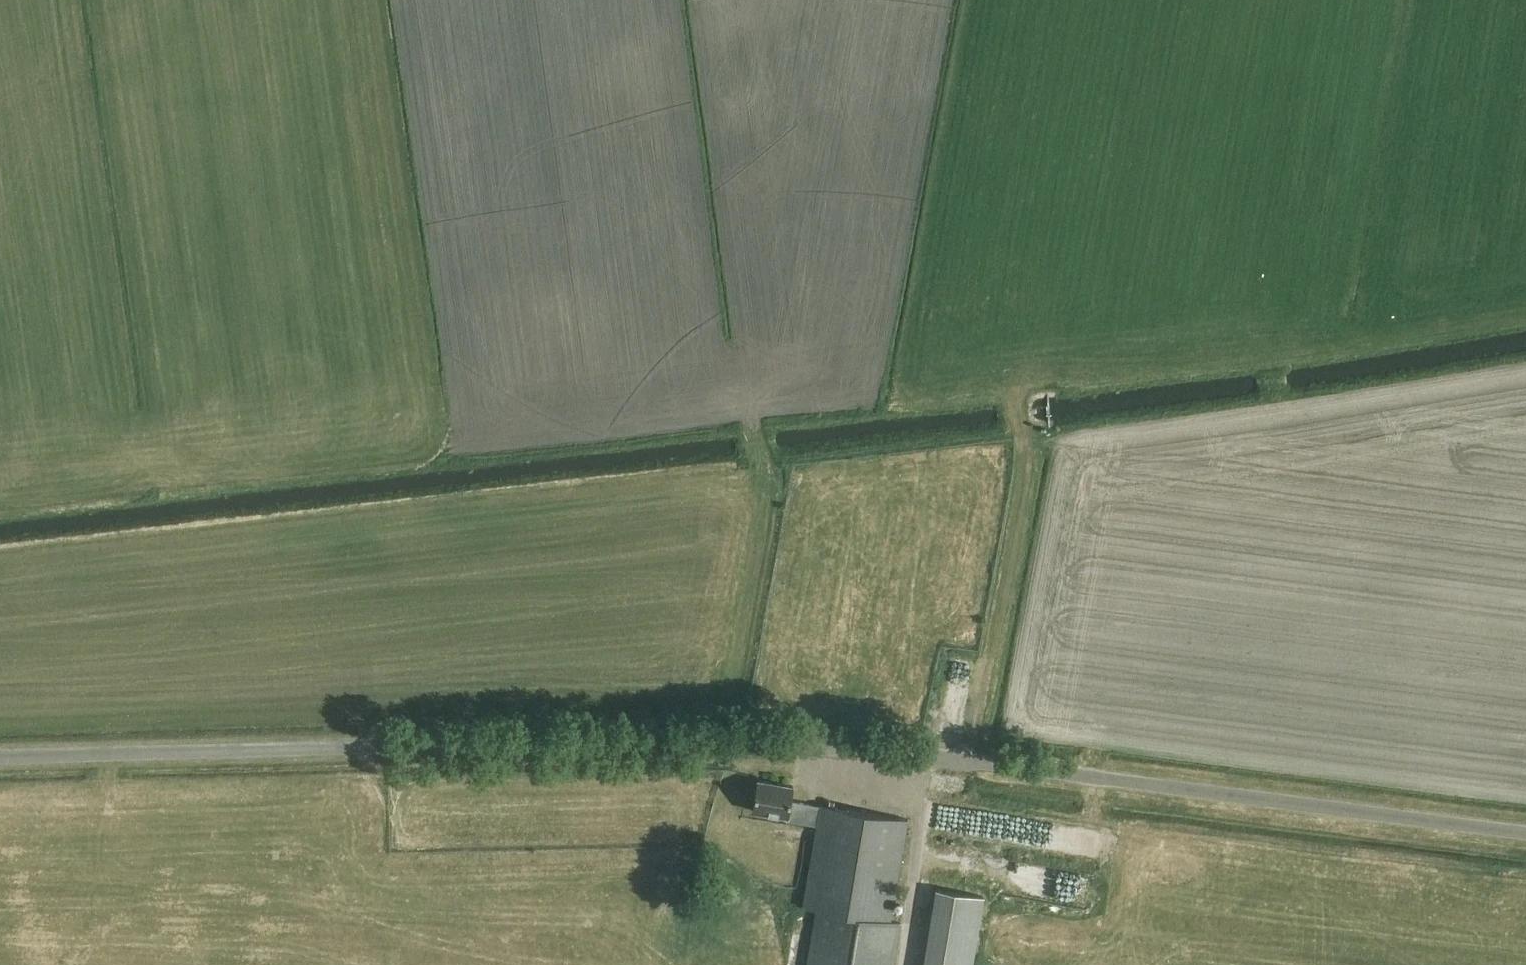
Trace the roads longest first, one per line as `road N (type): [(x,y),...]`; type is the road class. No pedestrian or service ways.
road 1 (unclassified): [(1525,833),(809,743),(0,756)]

